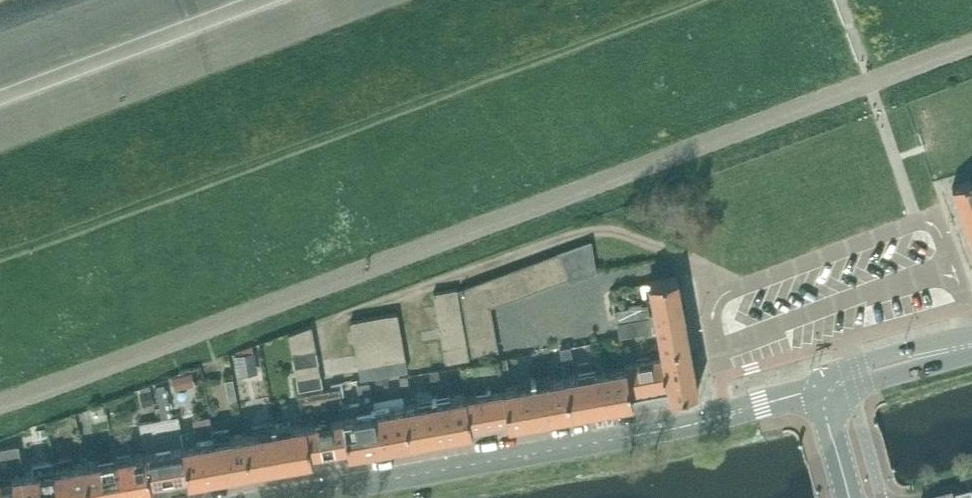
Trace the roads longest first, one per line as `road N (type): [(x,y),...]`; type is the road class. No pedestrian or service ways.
road 1 (tertiary): [(286,497),(829,393)]
road 2 (secondary): [(829,393),(842,382),(971,348)]

